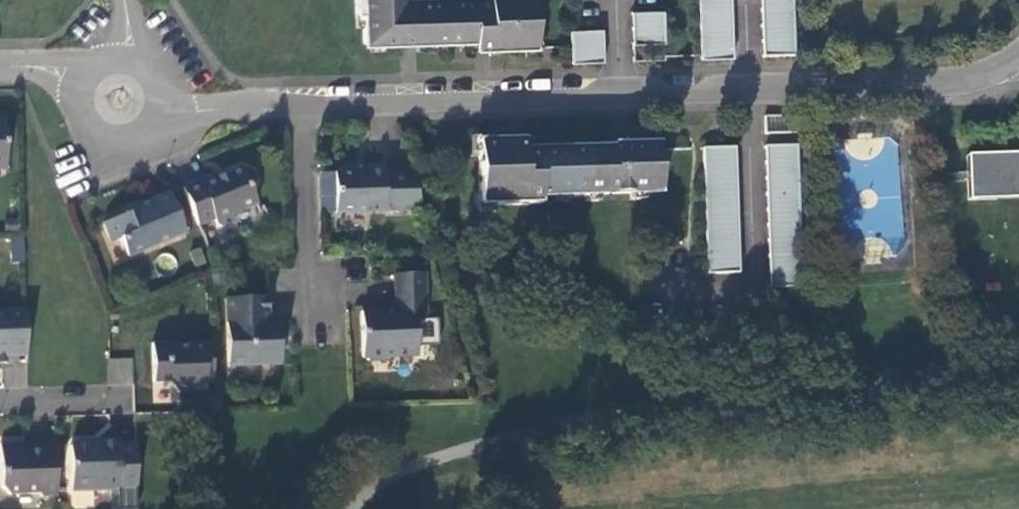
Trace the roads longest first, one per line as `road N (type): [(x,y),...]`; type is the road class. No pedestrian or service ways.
road 1 (residential): [(304,108),(966,81),(1018,59)]
road 2 (residential): [(304,108),(307,333)]
road 3 (residential): [(304,108),(171,111)]
road 4 (residential): [(76,119),(105,149),(126,152),(149,145),(171,111)]

